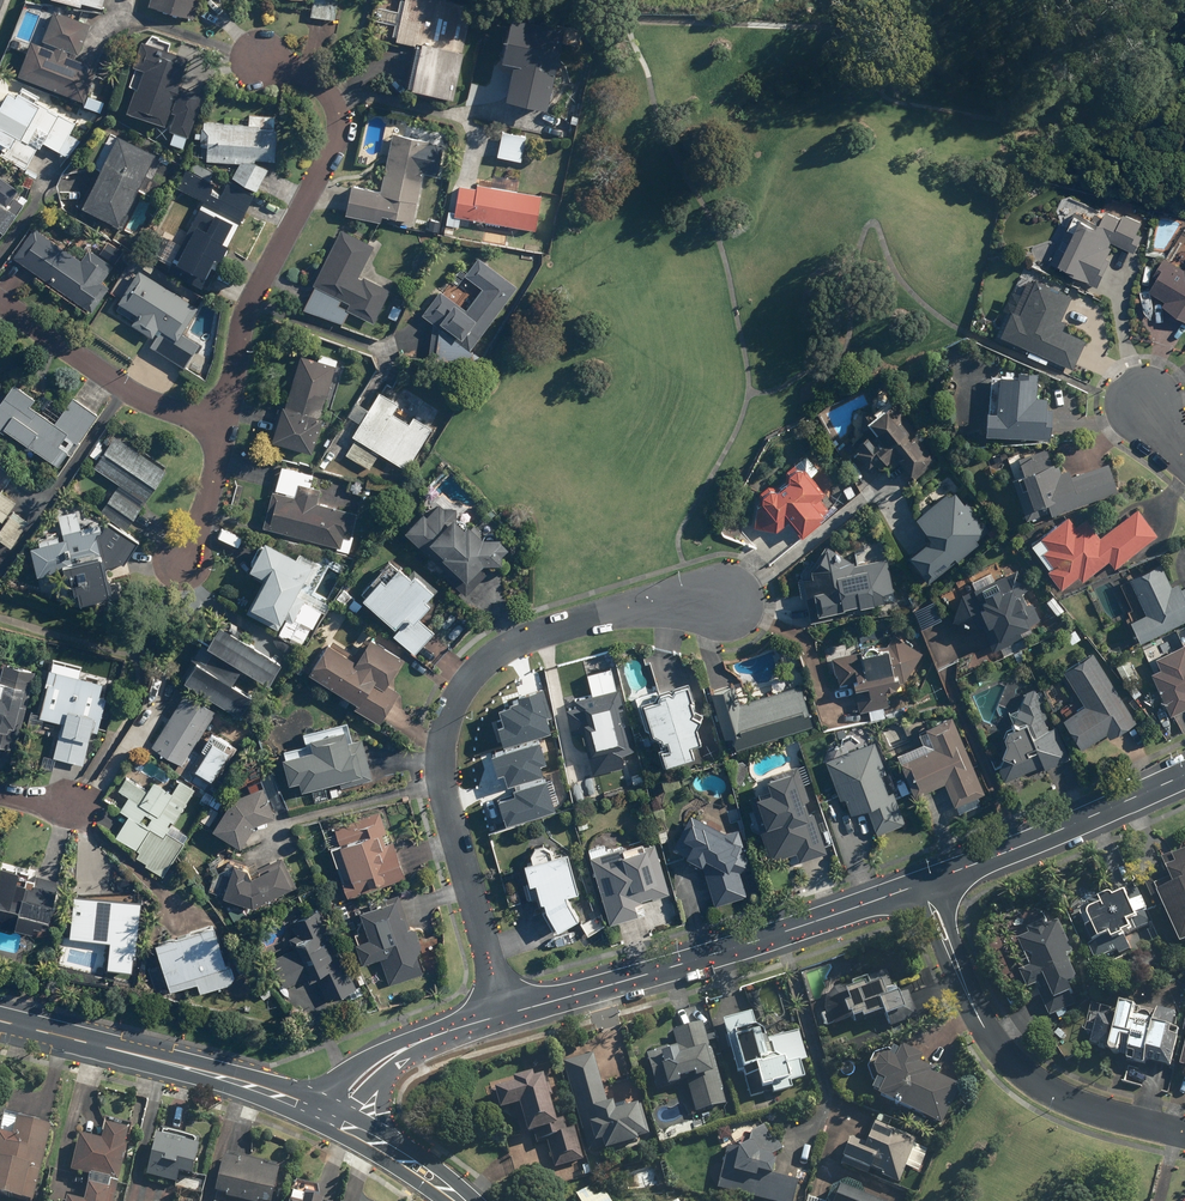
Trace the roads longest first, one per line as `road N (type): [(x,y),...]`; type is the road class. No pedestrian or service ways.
road 1 (residential): [(503,1014),(443,778),(440,746),(452,705),(478,668),(510,646),(565,625),(717,598)]
road 2 (residential): [(216,424),(247,309),(328,158),(335,104),(321,85),(249,53)]
road 3 (residential): [(503,1014),(922,885)]
road 4 (residential): [(922,885),(983,1028),(1020,1074),(1087,1109),(1184,1133)]
road 5 (tertiary): [(0,1020),(192,1068),(310,1109)]
road 6 (residential): [(922,885),(1184,774)]
road 7 (residential): [(0,299),(166,409),(216,424)]
road 8 (residential): [(170,565),(212,481),(216,424)]
road 9 (tertiary): [(351,1124),(458,1200)]

